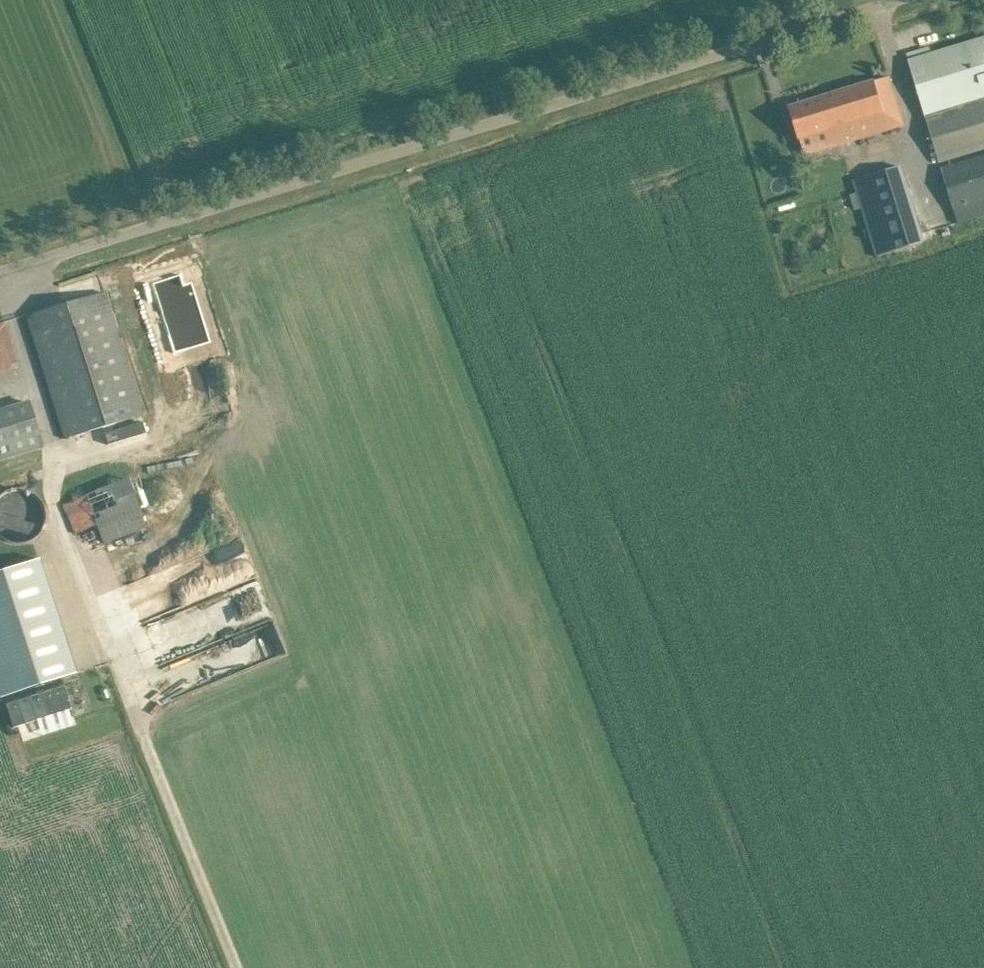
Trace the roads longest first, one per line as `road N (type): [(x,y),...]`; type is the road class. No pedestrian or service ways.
road 1 (unclassified): [(0,271),(885,0)]
road 2 (track): [(239,967),(129,696)]

